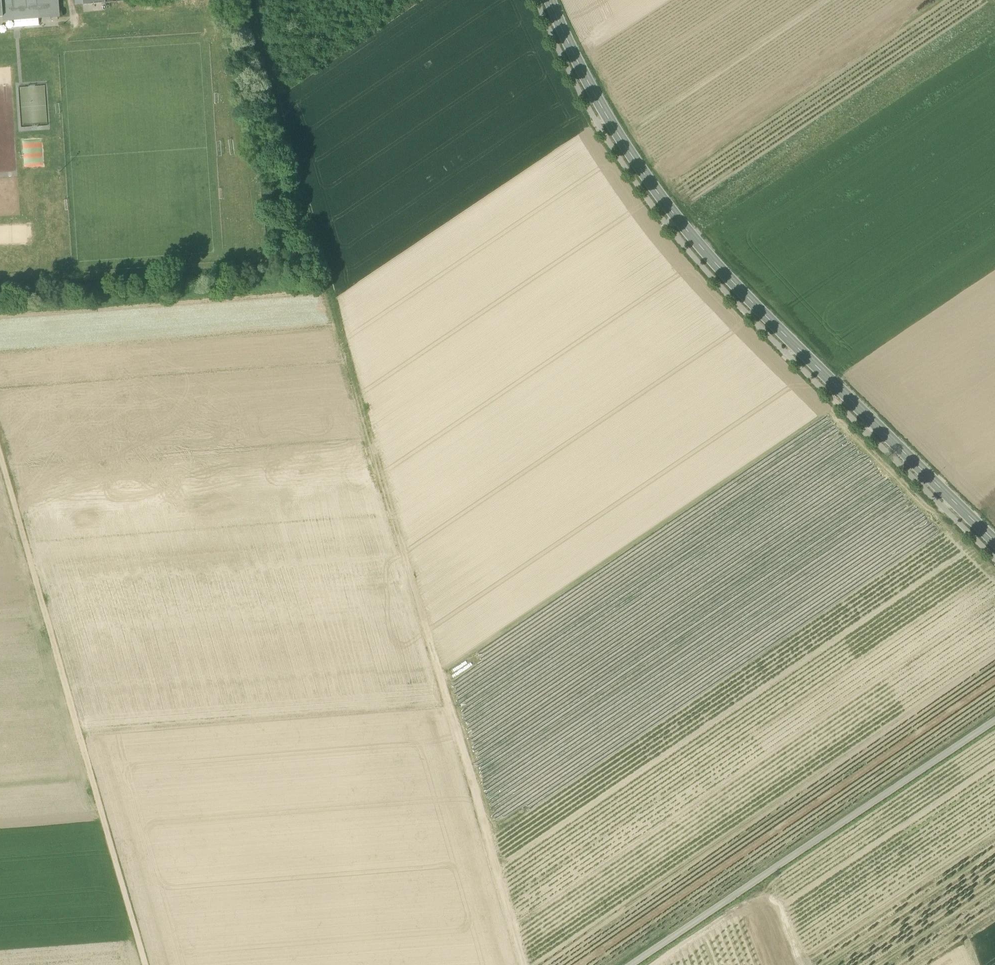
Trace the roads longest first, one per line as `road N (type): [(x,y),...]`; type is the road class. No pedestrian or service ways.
road 1 (track): [(248,0),(521,964)]
road 2 (tertiary): [(994,544),(702,249),(600,104),(551,0)]
road 3 (track): [(144,964),(0,456)]
road 4 (track): [(994,719),(628,964)]

